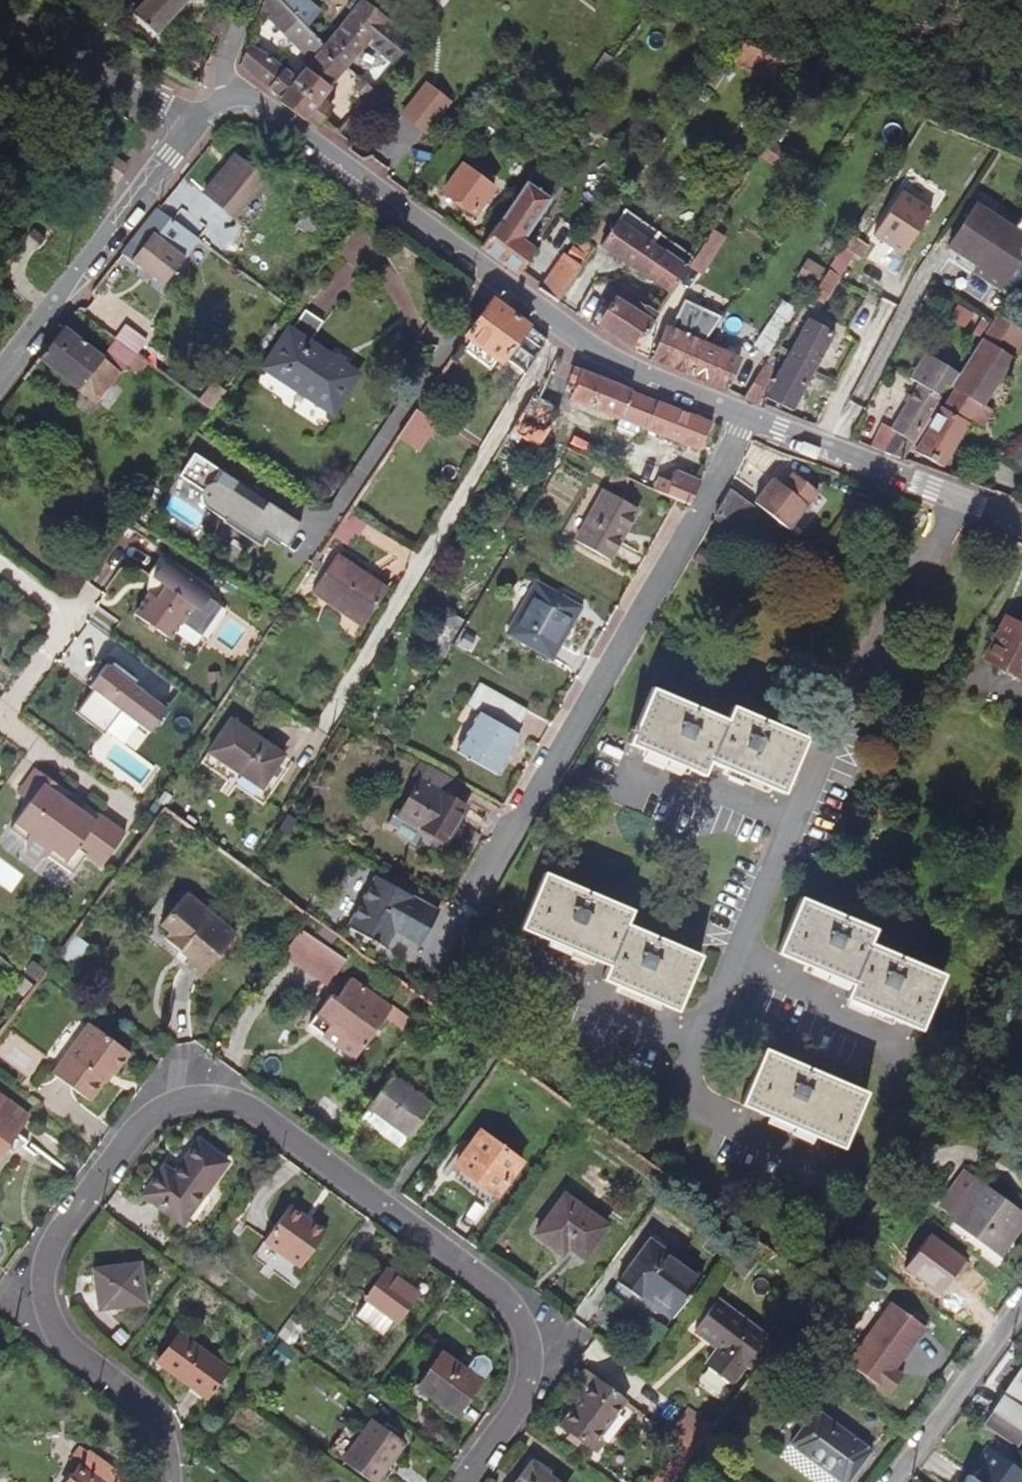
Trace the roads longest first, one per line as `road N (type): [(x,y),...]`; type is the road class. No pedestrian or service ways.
road 1 (residential): [(171,1481),(172,1456),(156,1410),(58,1341),(42,1294),(47,1251),(152,1113),(195,1095),(240,1102),(506,1294),(528,1319),(526,1390),(462,1481)]
road 2 (residential): [(966,503),(865,672),(757,915),(702,1041),(701,1106)]
road 3 (residential): [(744,417),(471,905)]
road 4 (residential): [(562,328),(322,728)]
road 5 (residential): [(562,328),(254,98),(229,97)]
road 6 (residential): [(191,129),(0,375)]
road 7 (residential): [(0,564),(75,618),(12,703),(8,724),(29,739)]
road 8 (residential): [(966,503),(744,417)]
road 9 (residential): [(191,129),(0,4)]
road 10 (residential): [(1021,1304),(892,1481)]
road 11 (residential): [(744,417),(645,377),(562,328)]

